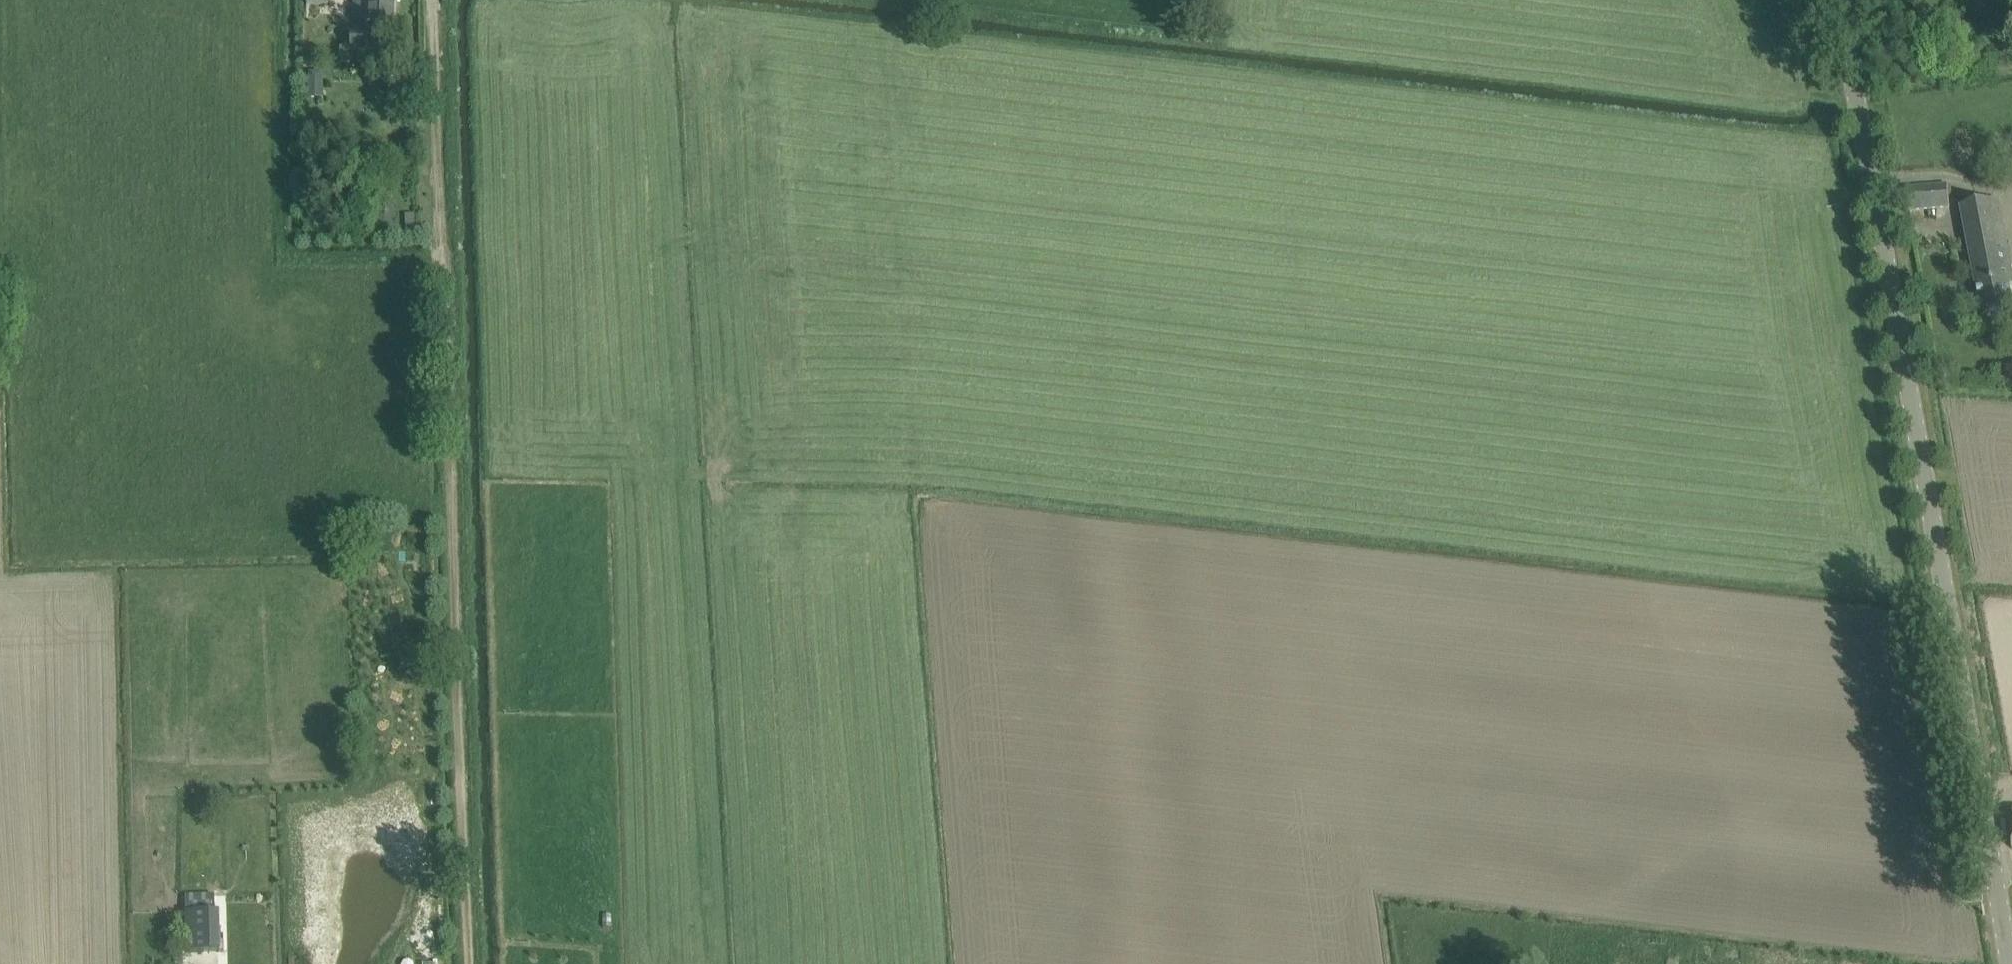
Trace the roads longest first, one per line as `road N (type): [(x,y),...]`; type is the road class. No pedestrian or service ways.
road 1 (unclassified): [(2009,963),(1834,0)]
road 2 (track): [(433,0),(465,963)]

